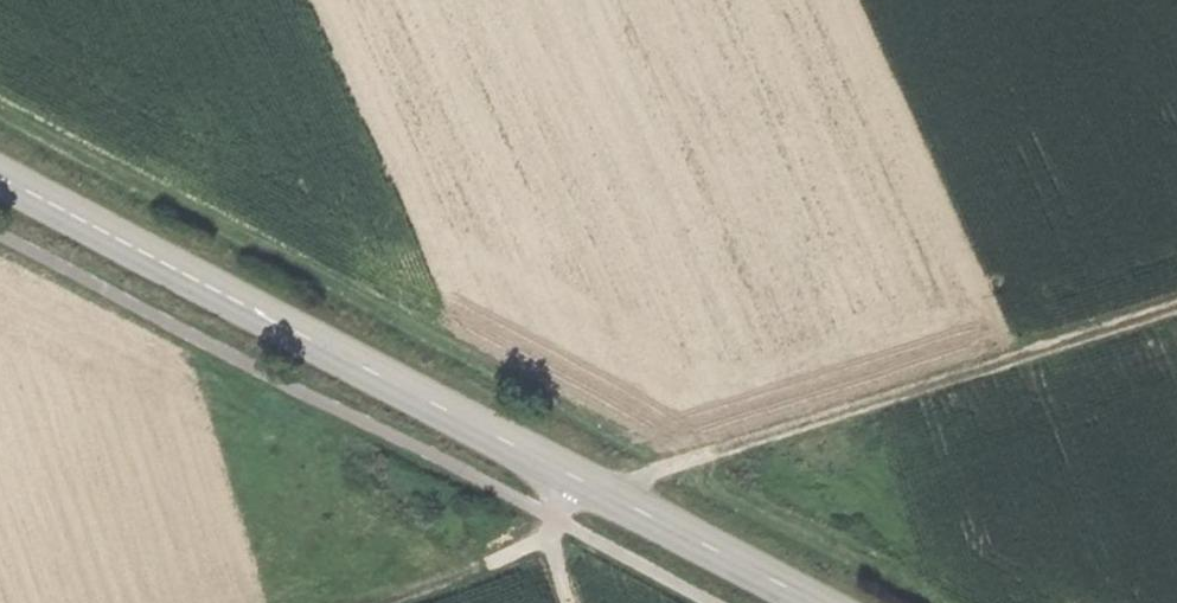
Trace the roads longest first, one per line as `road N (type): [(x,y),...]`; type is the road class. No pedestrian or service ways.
road 1 (secondary): [(0,178),(814,602)]
road 2 (track): [(386,602),(519,550),(544,536),(573,501),(1176,304)]

